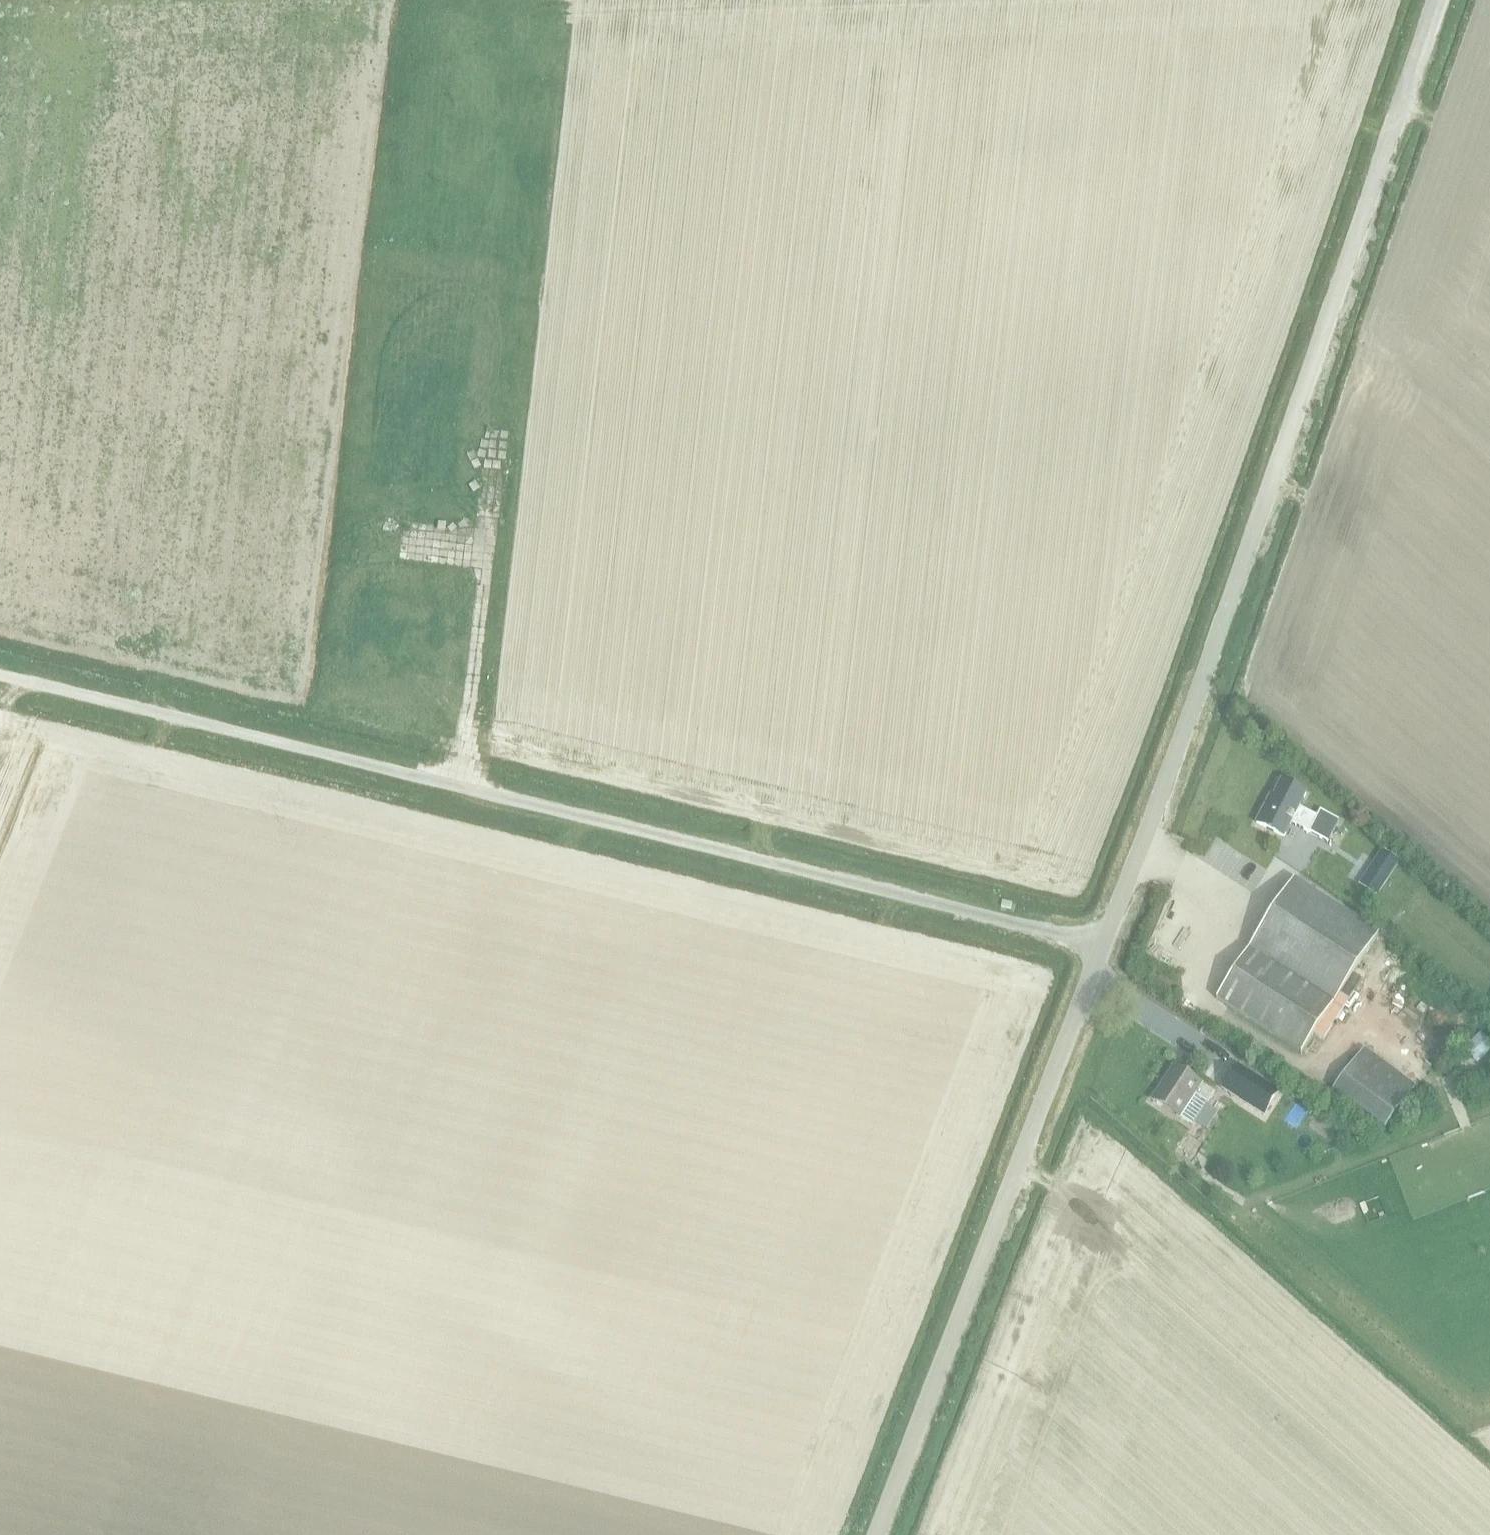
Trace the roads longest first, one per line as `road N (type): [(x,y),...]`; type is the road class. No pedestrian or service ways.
road 1 (unclassified): [(1103,948),(0,675)]
road 2 (unclassified): [(1103,948),(1439,0)]
road 3 (unclassified): [(877,1534),(1103,948)]

